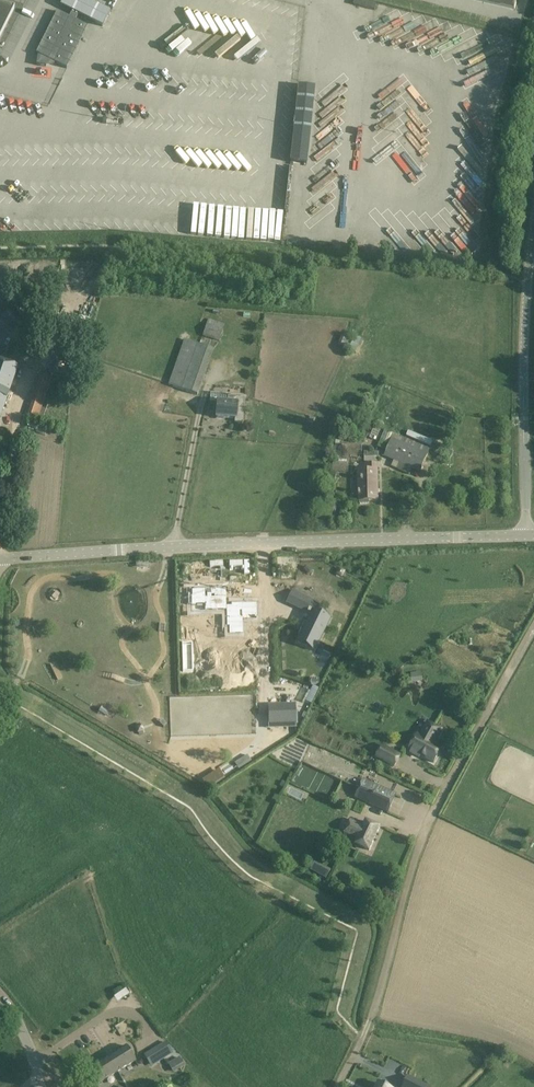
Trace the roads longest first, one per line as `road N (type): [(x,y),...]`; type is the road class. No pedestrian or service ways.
road 1 (unclassified): [(0,558),(527,535)]
road 2 (residential): [(533,628),(423,836),(371,1019)]
road 3 (unclassified): [(527,535),(524,336),(533,229)]
road 4 (track): [(0,247),(120,249)]

